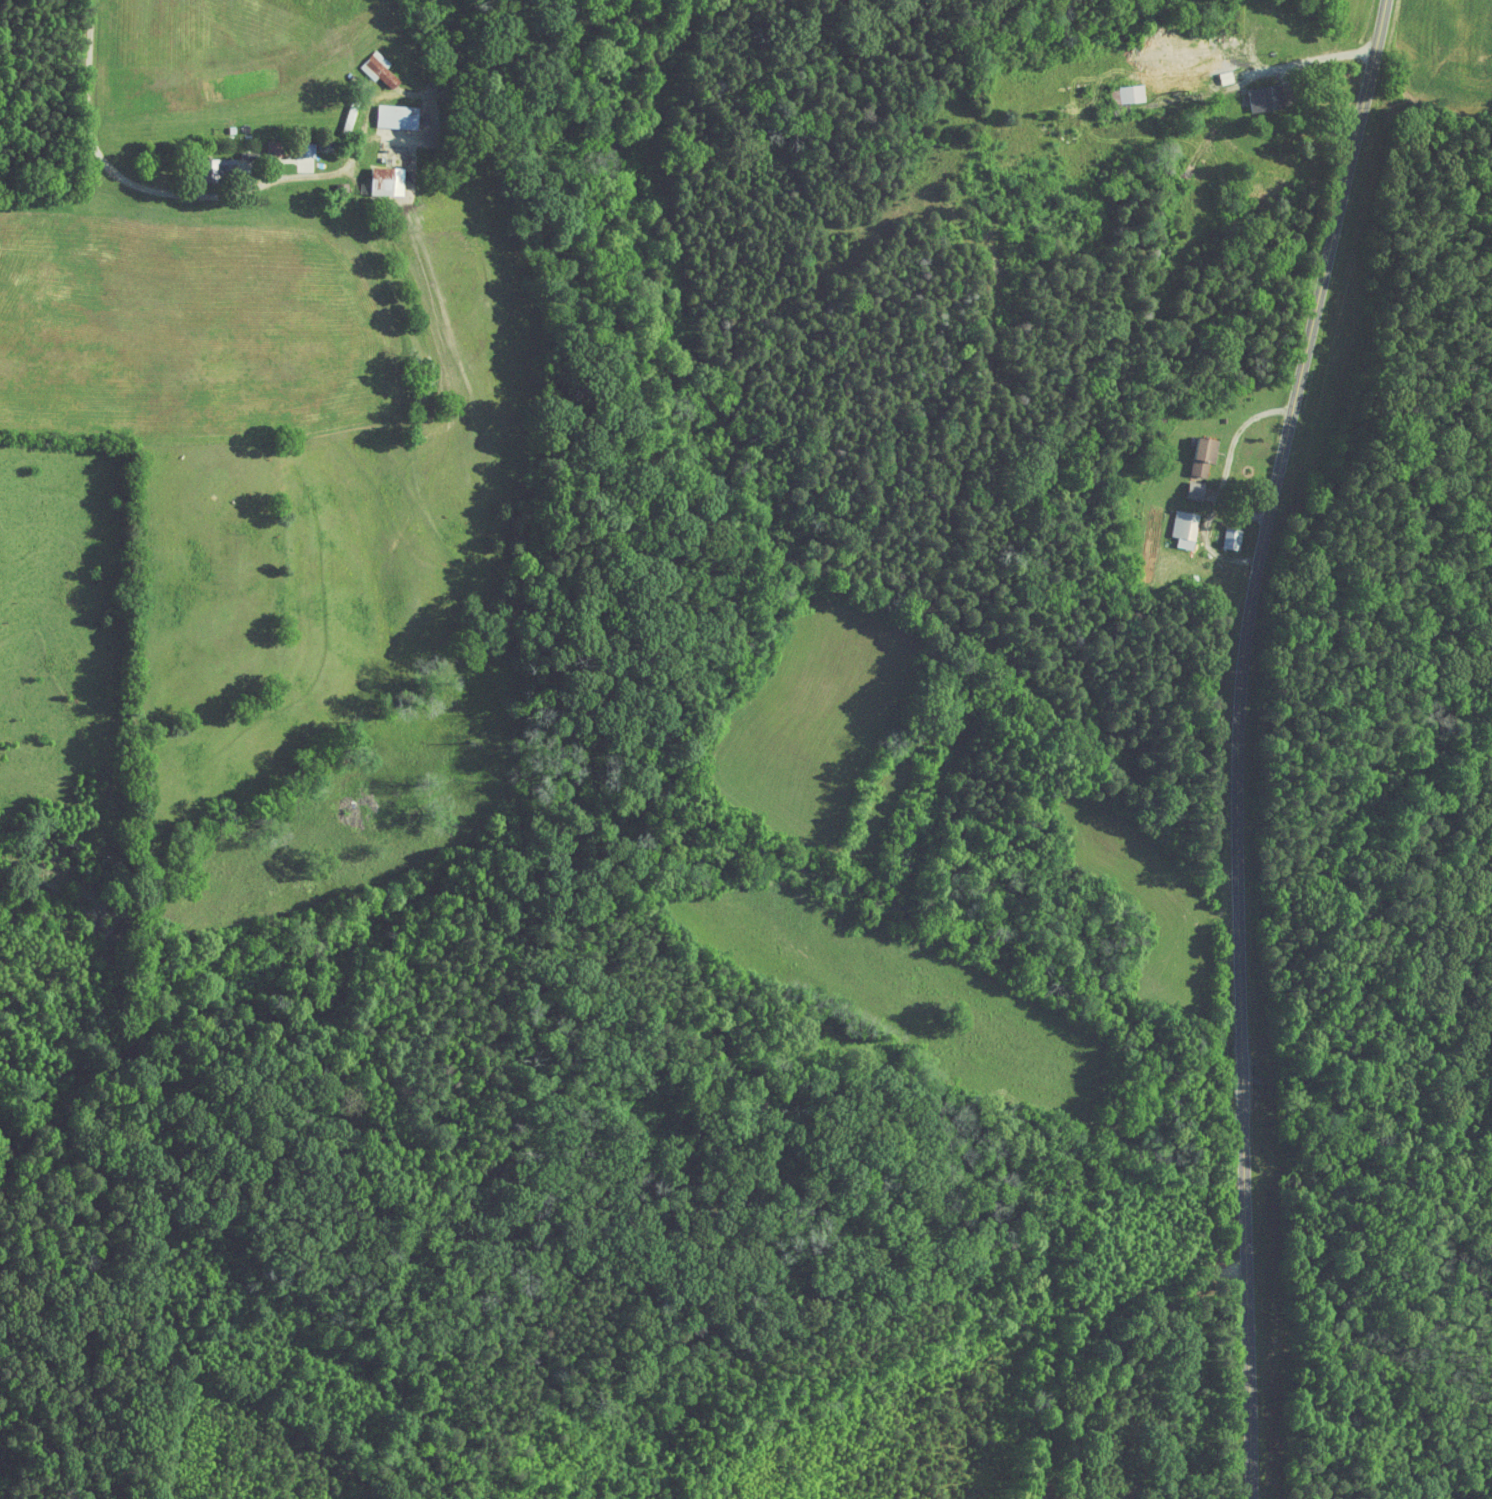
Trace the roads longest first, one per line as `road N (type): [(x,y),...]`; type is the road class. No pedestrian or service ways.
road 1 (tertiary): [(1387,0),(1285,441),(1240,698),(1252,1498)]
road 2 (residential): [(93,0),(89,121),(104,160),(124,179),(154,190),(212,196),(260,184)]

